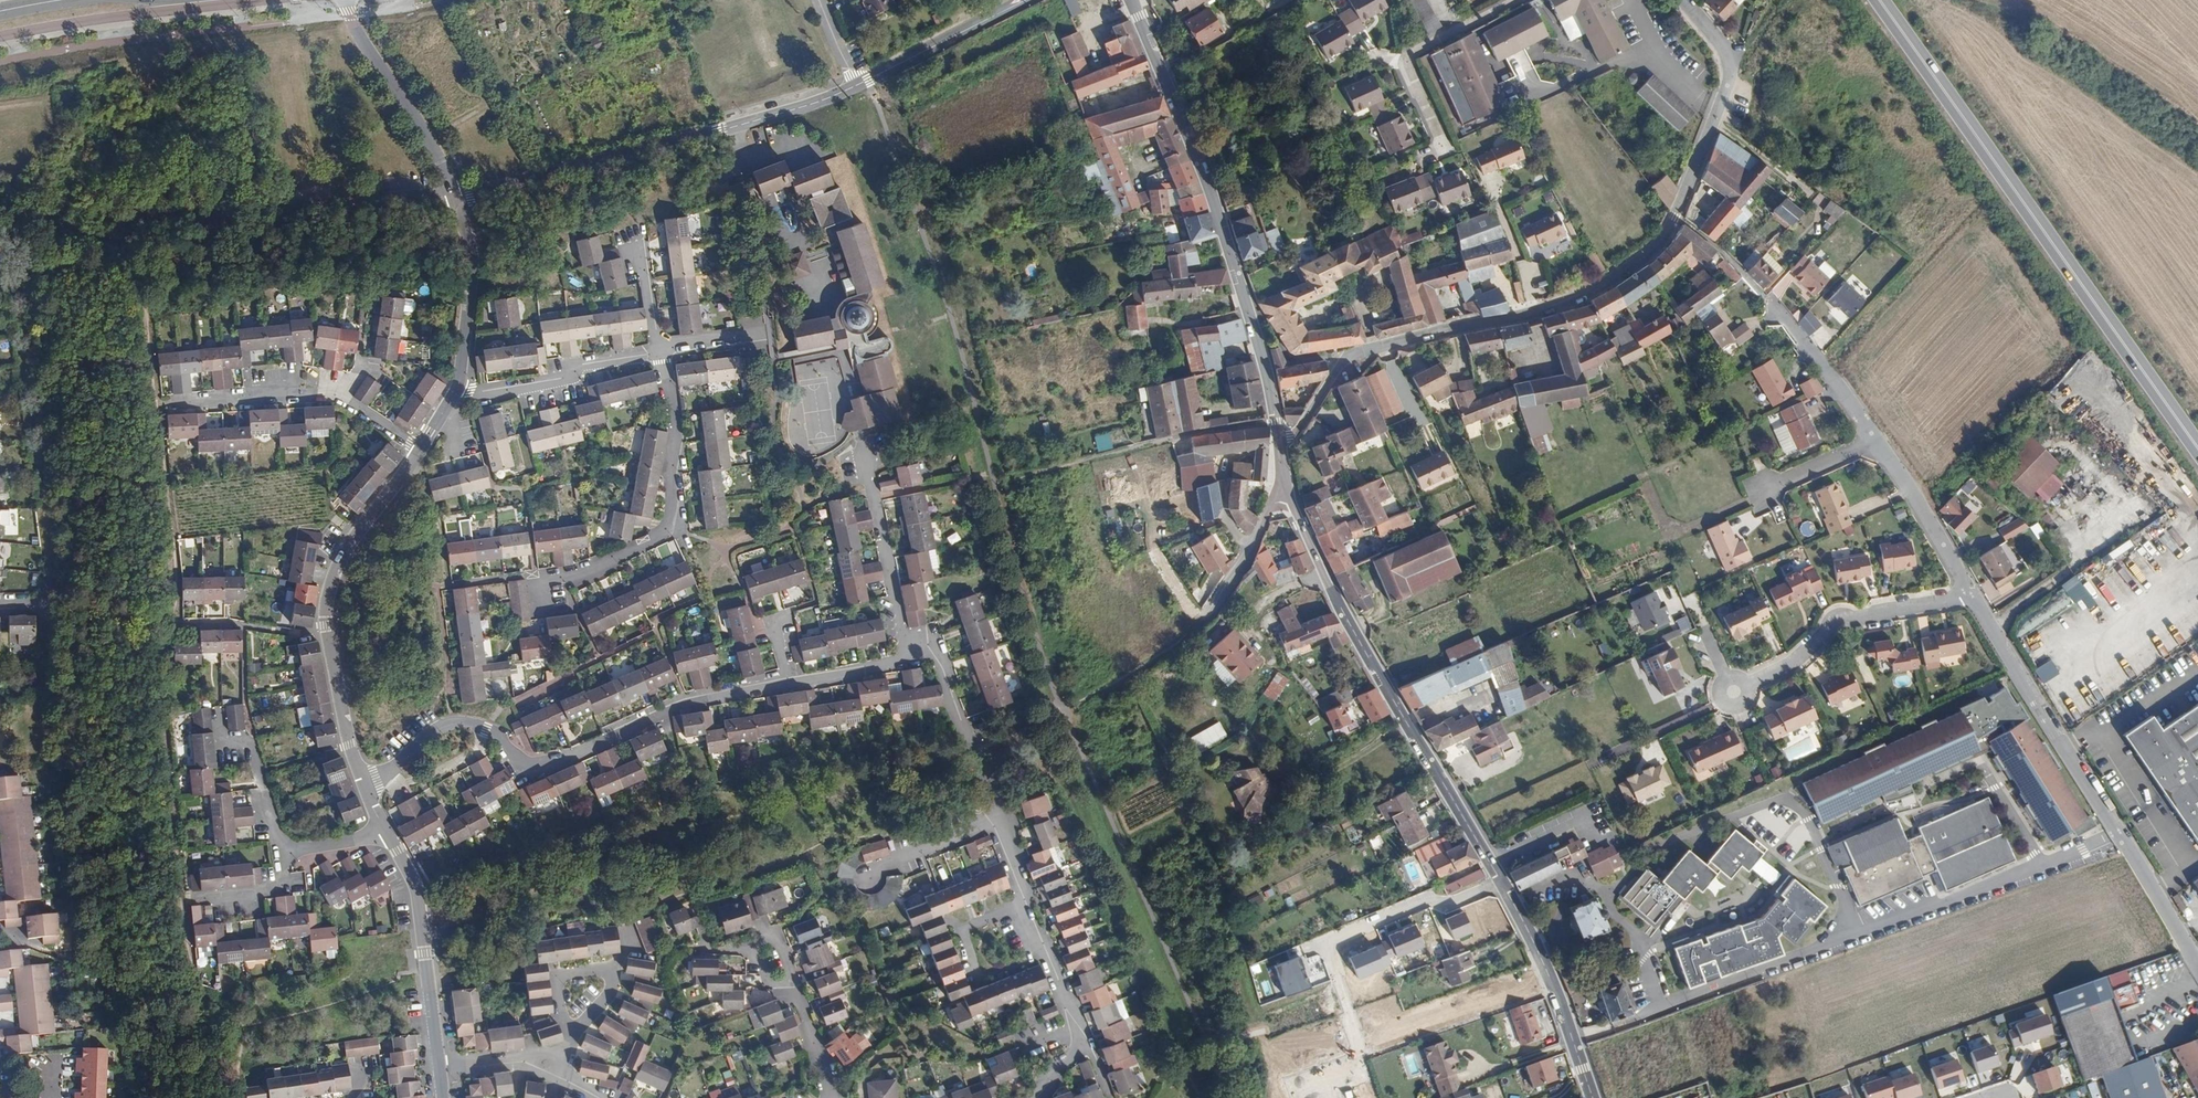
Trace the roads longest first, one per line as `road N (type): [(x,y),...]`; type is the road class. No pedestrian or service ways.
road 1 (residential): [(1278,441),(1294,433),(1349,355),(1550,308),(1603,285),(1657,243),(1730,72),(1724,48),(1683,0)]
road 2 (residential): [(456,195),(822,100),(1025,0)]
road 3 (residential): [(364,784),(442,725),(486,729),(523,763),(539,766),(694,702),(908,661)]
road 4 (secondary): [(2197,449),(1880,0)]
road 5 (secondary): [(1278,441),(1282,487),(1333,596),(1501,882)]
road 6 (secondary): [(1133,0),(1211,197),(1278,441)]
road 7 (residential): [(2197,965),(1970,593)]
road 8 (residential): [(364,784),(327,633),(328,594),(346,549),(419,449)]
road 9 (residential): [(1036,1097),(1078,1036),(981,774)]
road 10 (residential): [(1970,593),(1841,623),(1786,666),(1734,692),(1705,632)]
road 11 (residential): [(1501,882),(1446,906),(1429,899),(1323,941),(1363,1050)]
road 12 (residential): [(457,388),(488,395),(564,382),(583,365),(747,338)]
road 13 (residential): [(440,1066),(414,885),(364,784)]
road 14 (residential): [(419,449),(330,391),(180,403)]
road 15 (secondary): [(1501,882),(1556,989),(1593,1097)]
road 16 (residential): [(456,195),(344,0)]
road 17 (residential): [(457,388),(473,265),(456,195)]
road 18 (residential): [(1970,593),(1875,438)]
road 19 (residential): [(1875,438),(1765,297)]
road 20 (track): [(1644,474),(1662,519),(1688,529),(1767,492)]
road 21 (residential): [(1400,60),(1446,149),(1421,160)]
road 22 (residential): [(1510,0),(1400,60)]
road 23 (residential): [(971,748),(940,661),(908,661)]

